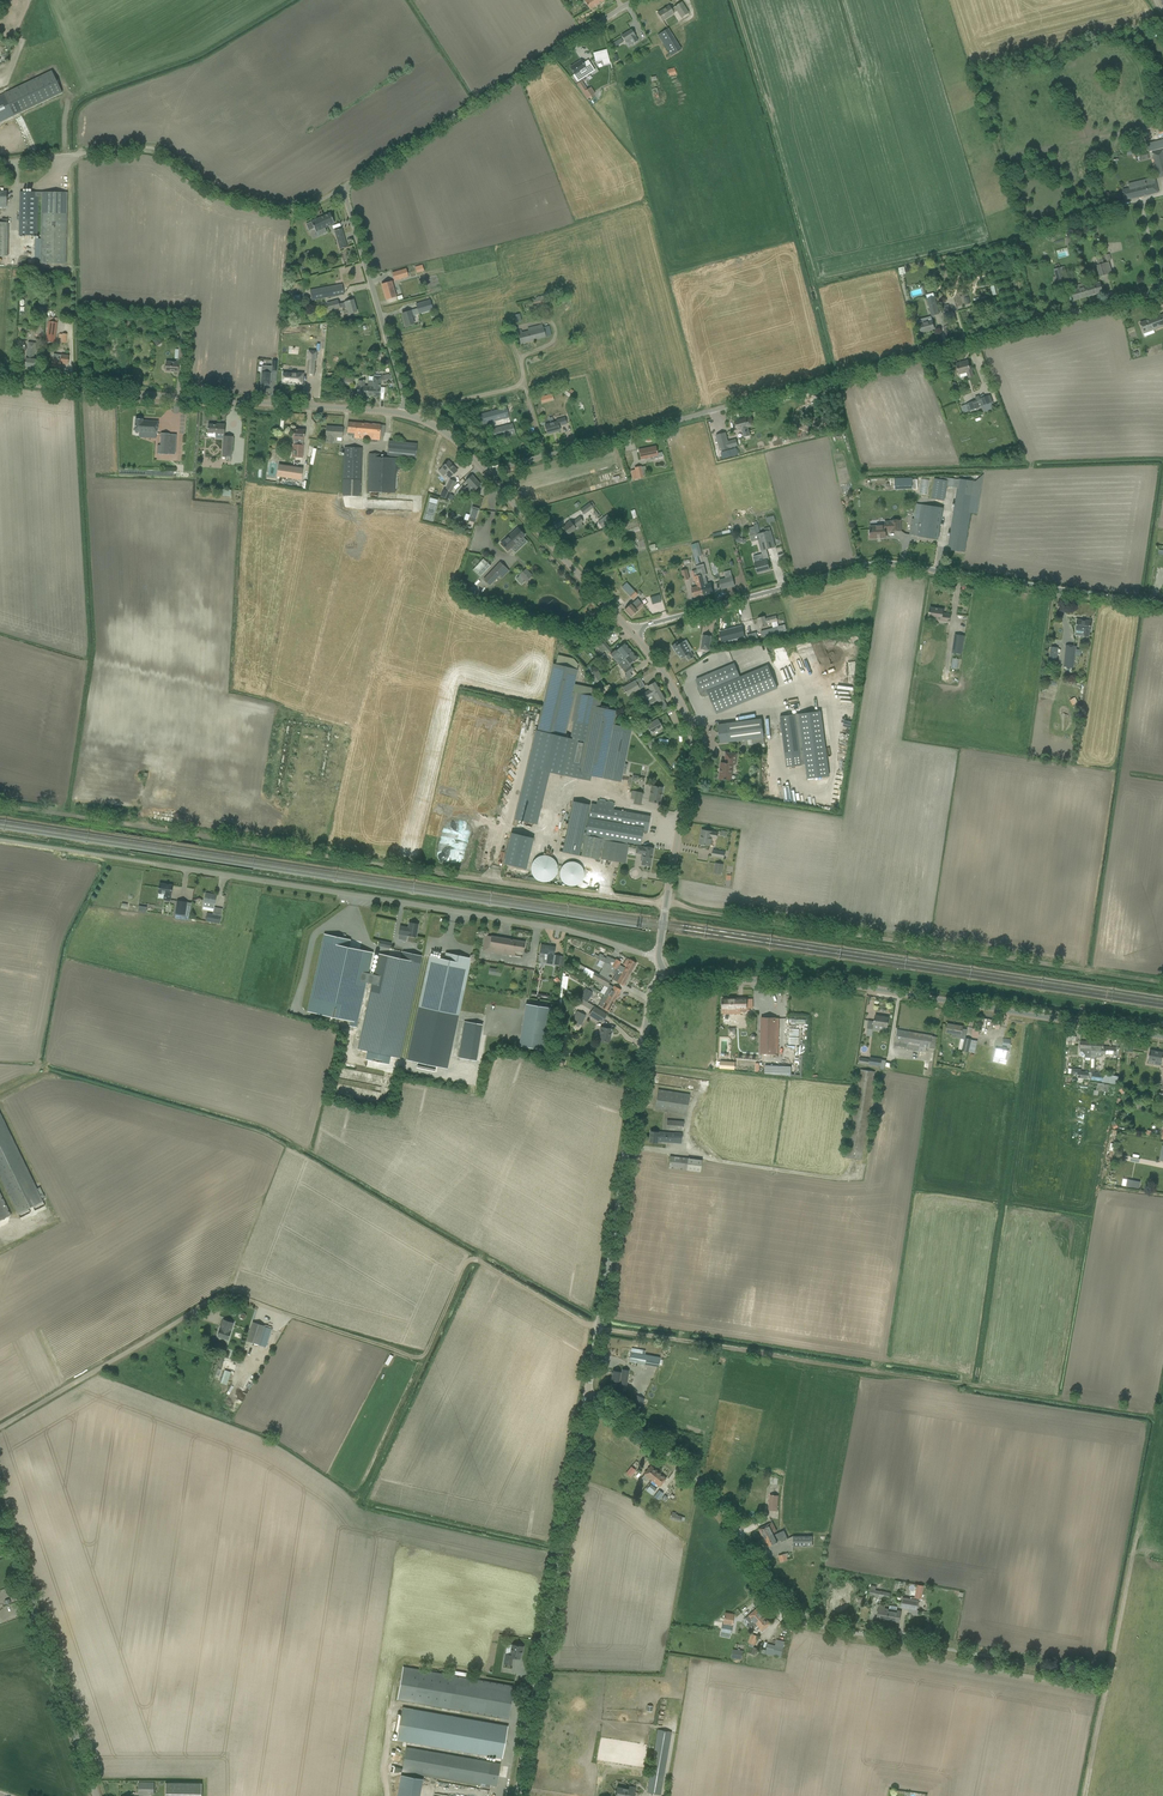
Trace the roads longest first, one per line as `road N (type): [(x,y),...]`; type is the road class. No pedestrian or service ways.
road 1 (track): [(1162,1419),(609,1331),(473,1260),(416,1358),(278,1310)]
road 2 (unclassified): [(487,473),(1162,290)]
road 3 (unclassified): [(666,904),(0,805)]
road 4 (unclassified): [(1110,1682),(788,1614),(714,1499),(589,1390)]
road 5 (unclassified): [(1162,606),(879,567),(630,629)]
road 6 (unclassified): [(659,956),(561,931),(155,865)]
road 7 (track): [(666,904),(1162,986)]
road 8 (tertiary): [(1162,1037),(847,984),(665,973)]
road 9 (unclassified): [(589,1390),(652,990),(665,973)]
road 10 (unclassified): [(517,1795),(589,1390)]
road 11 (tertiary): [(402,413),(0,380)]
road 12 (track): [(1088,1795),(1162,1435)]
road 13 (unclassified): [(0,163),(153,149),(223,191),(294,209),(346,188)]
road 14 (unclassified): [(346,188),(637,0)]
road 15 (unclassified): [(96,1795),(0,1510)]
road 16 (tertiary): [(666,904),(691,734),(669,681),(630,629)]
road 17 (unclassified): [(402,413),(346,188)]
road 18 (tertiary): [(630,629),(487,473)]

